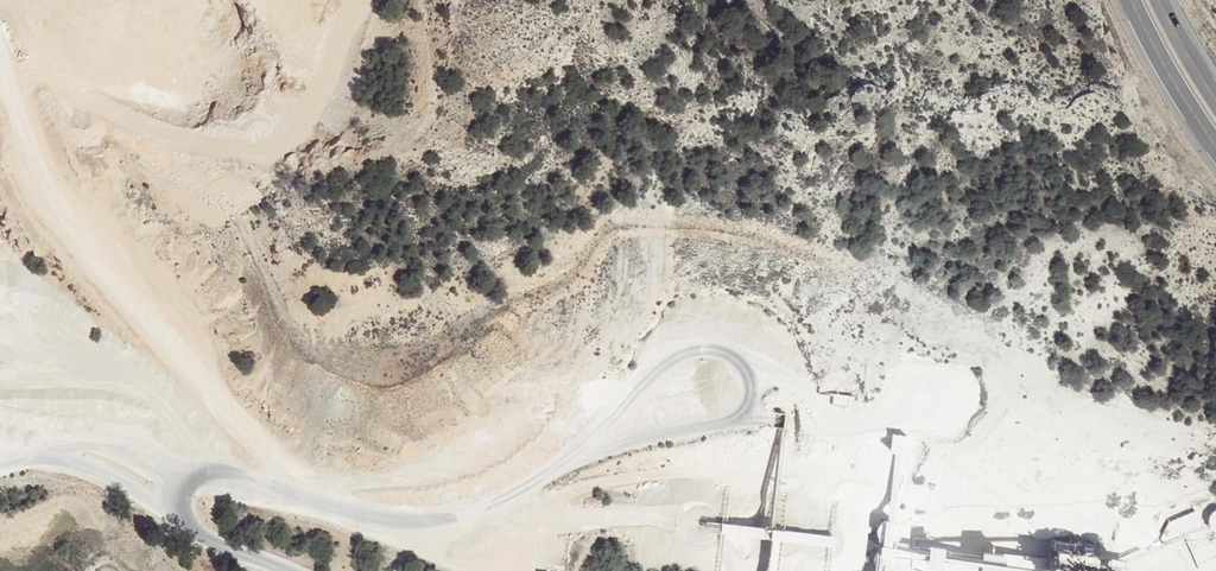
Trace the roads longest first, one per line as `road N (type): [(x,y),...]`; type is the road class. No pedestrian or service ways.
road 1 (track): [(272,485),(252,444),(85,250),(46,188),(0,66)]
road 2 (track): [(6,81),(57,80),(139,128),(248,153),(271,150),(293,134),(347,0)]
road 3 (track): [(747,381),(767,375),(792,381),(843,420),(948,395)]
road 4 (trunk): [(1129,0),(1215,146)]

